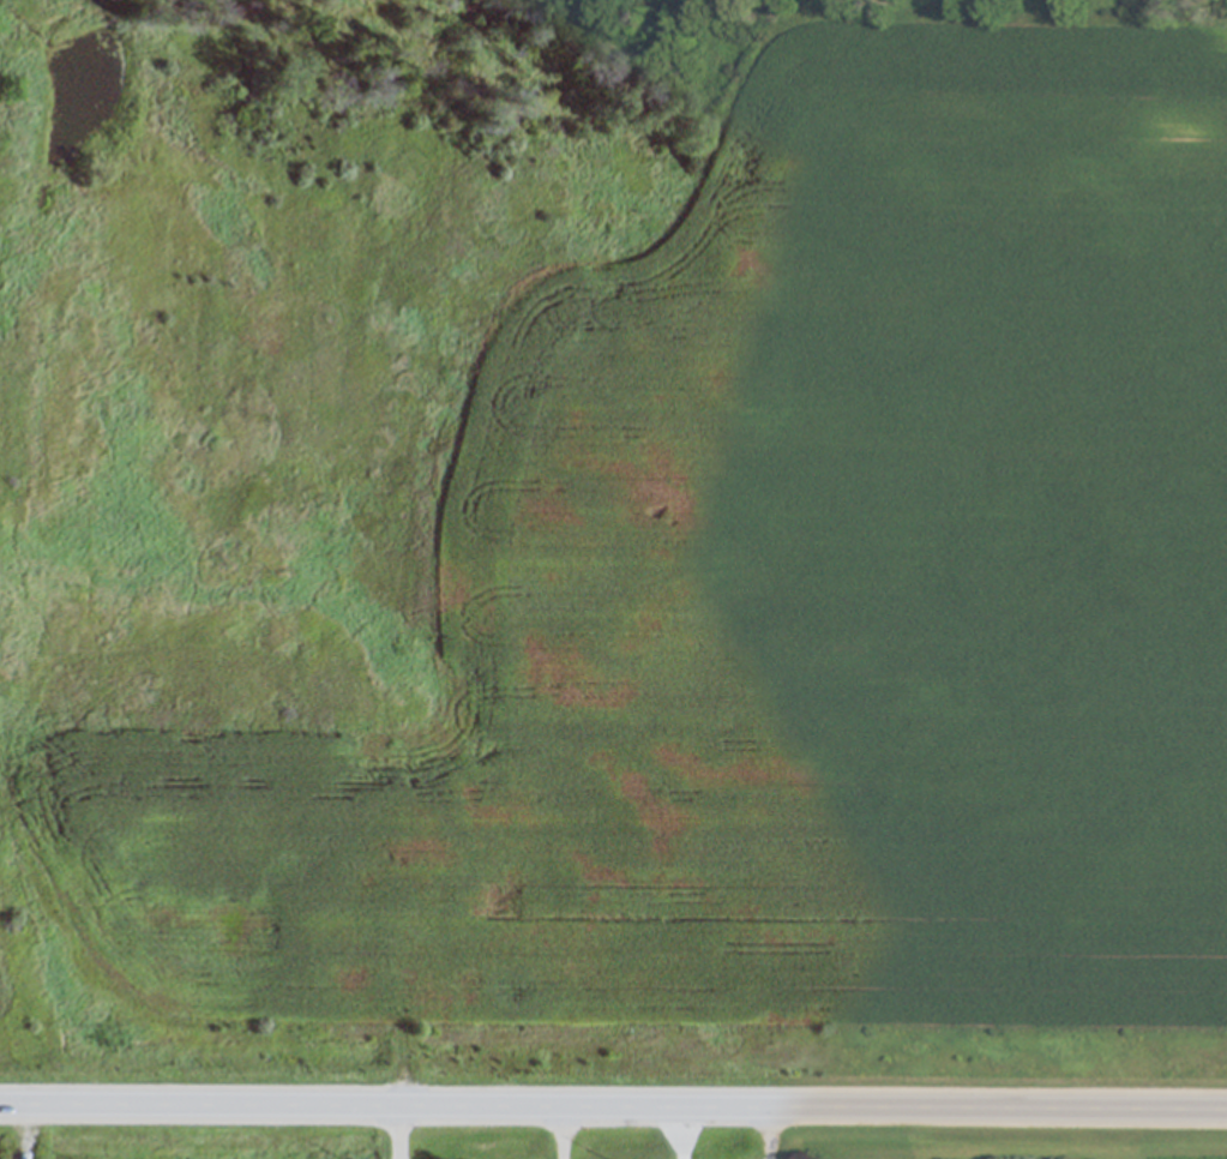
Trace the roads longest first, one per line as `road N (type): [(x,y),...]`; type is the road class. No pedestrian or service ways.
road 1 (primary): [(1226,1109),(0,1104)]

